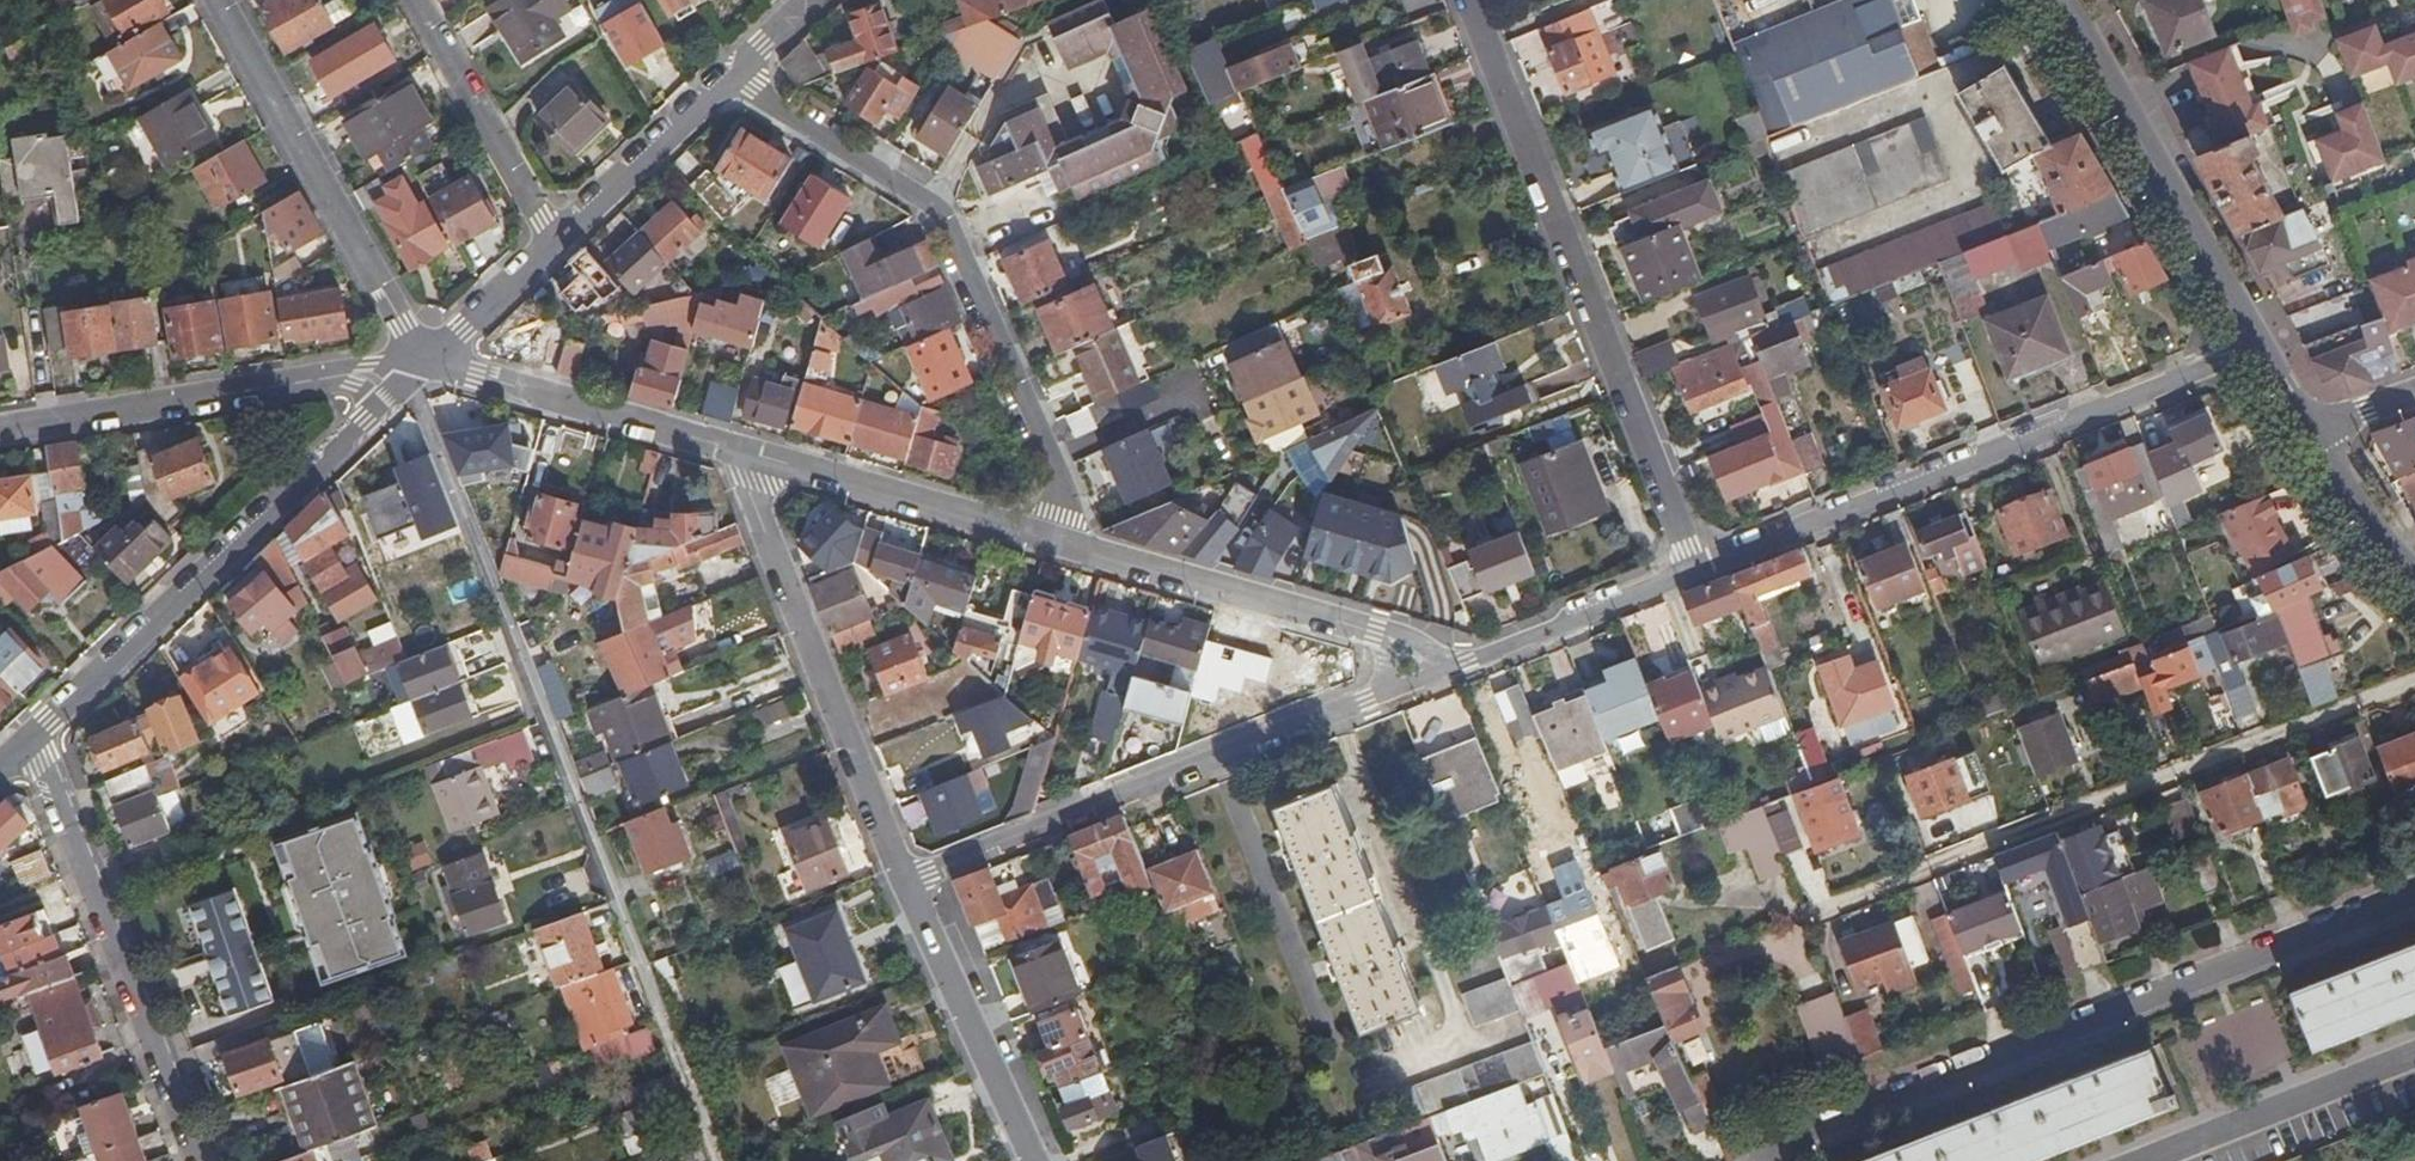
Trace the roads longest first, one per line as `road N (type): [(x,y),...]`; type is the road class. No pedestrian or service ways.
road 1 (residential): [(719,1160),(406,380)]
road 2 (residential): [(1769,1160),(1761,1142),(2414,887)]
road 3 (residential): [(1797,915),(2414,682)]
road 4 (residential): [(1469,0),(1697,568)]
road 5 (residential): [(1475,655),(907,879)]
road 6 (residential): [(735,76),(944,211),(1066,484),(1051,536)]
road 7 (residential): [(2256,348),(1697,568)]
road 8 (residential): [(25,739),(327,464),(406,380)]
road 9 (residential): [(733,447),(907,879)]
road 10 (residential): [(25,739),(44,762),(195,1160)]
road 11 (residential): [(1051,536),(1475,655)]
road 12 (residential): [(0,430),(427,361)]
road 13 (residential): [(427,361),(217,0)]
road 14 (tertiary): [(2058,0),(2256,348)]
road 15 (residential): [(733,447),(1051,536)]
road 16 (residential): [(427,361),(733,447)]
road 17 (residential): [(907,879),(1037,1160)]
road 18 (residential): [(2414,1049),(2130,1160)]
road 19 (residential): [(560,246),(414,0)]
road 20 (residential): [(560,246),(735,76)]
road 21 (residential): [(1697,568),(1475,655)]
road 22 (tertiary): [(2306,433),(2361,519),(2414,578)]
road 23 (residential): [(427,361),(560,246)]

